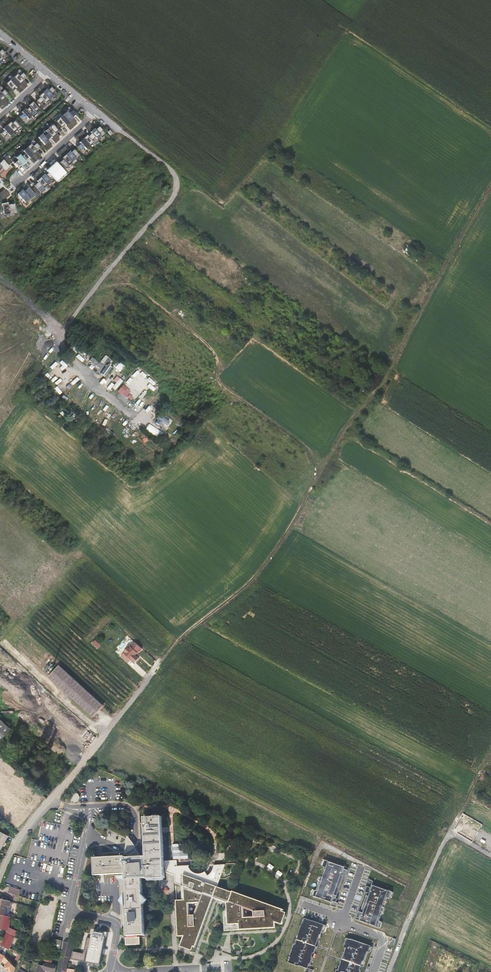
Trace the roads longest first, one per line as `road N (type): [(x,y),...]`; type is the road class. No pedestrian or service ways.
road 1 (track): [(490,185),(381,387),(338,439),(280,543),(248,585),(170,651),(93,750)]
road 2 (track): [(178,175),(223,204),(265,157),(438,276)]
road 3 (track): [(178,175),(175,196),(75,316),(0,425)]
road 4 (unclassified): [(459,817),(390,971)]
road 5 (track): [(99,741),(0,659)]

